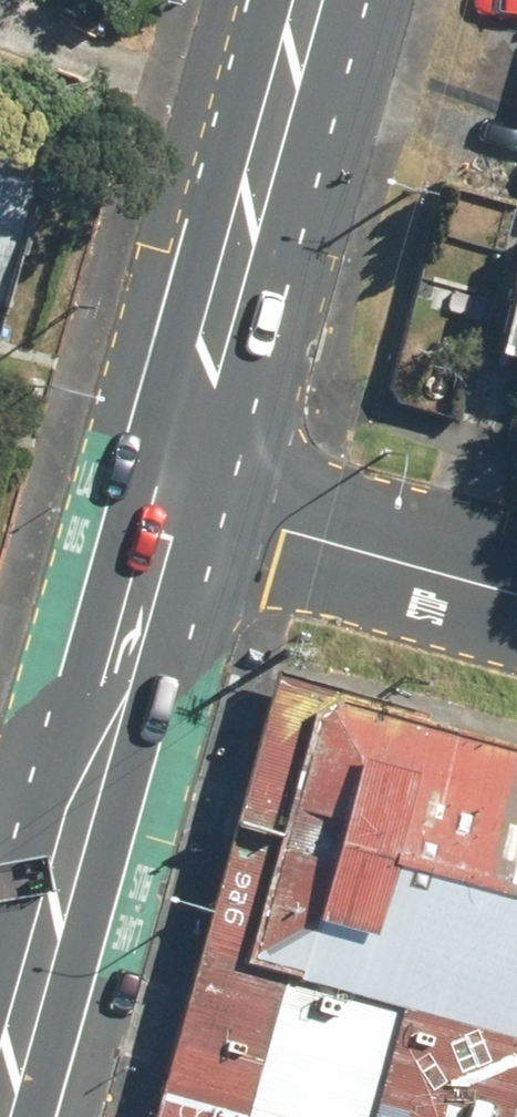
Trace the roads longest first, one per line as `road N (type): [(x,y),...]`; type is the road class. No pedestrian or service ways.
road 1 (primary): [(307,0),(168,496)]
road 2 (primary): [(168,496),(62,879)]
road 3 (tertiary): [(516,596),(168,496)]
road 4 (primary): [(62,879),(0,1099)]

